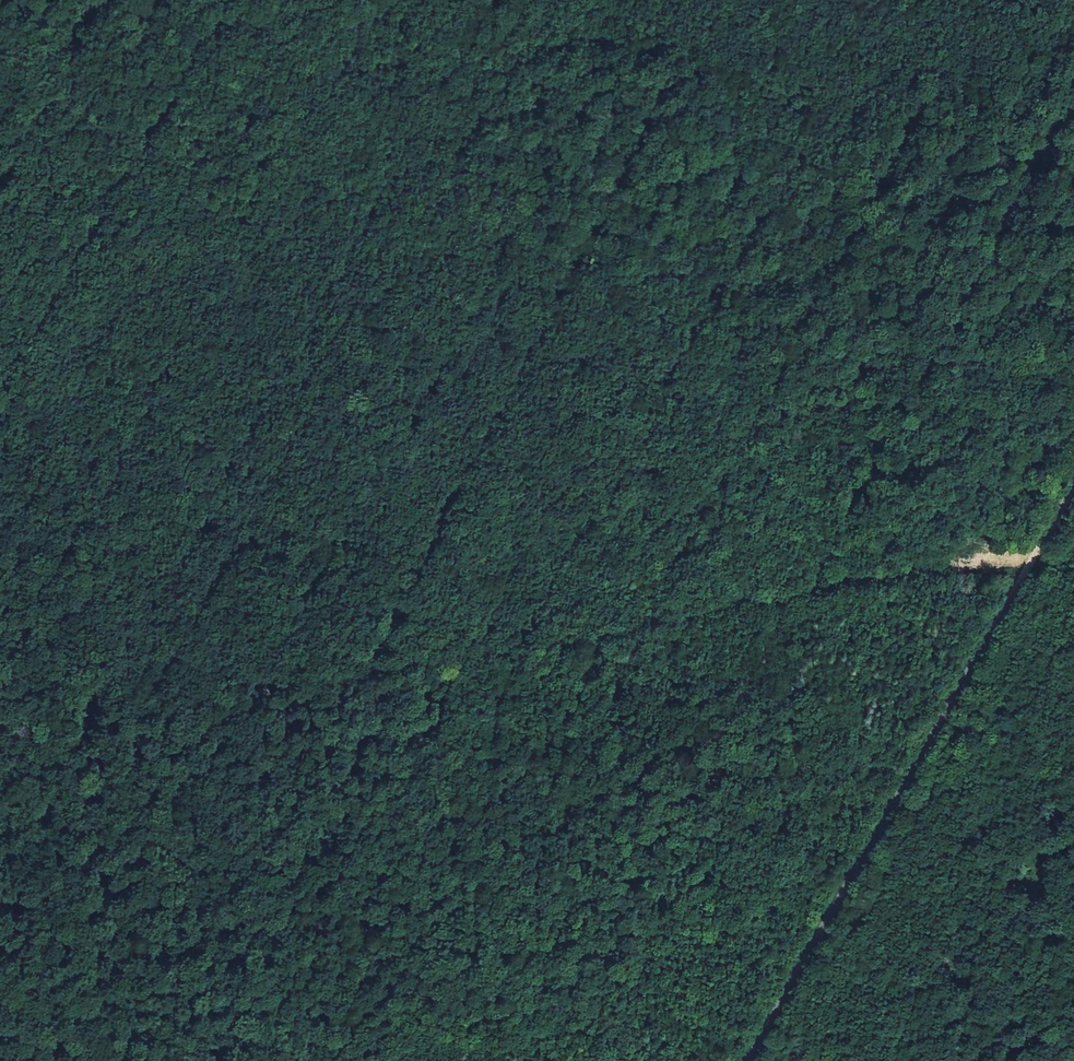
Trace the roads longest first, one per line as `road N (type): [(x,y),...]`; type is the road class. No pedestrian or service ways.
road 1 (track): [(752,1060),(1046,547)]
road 2 (track): [(700,612),(1046,547)]

